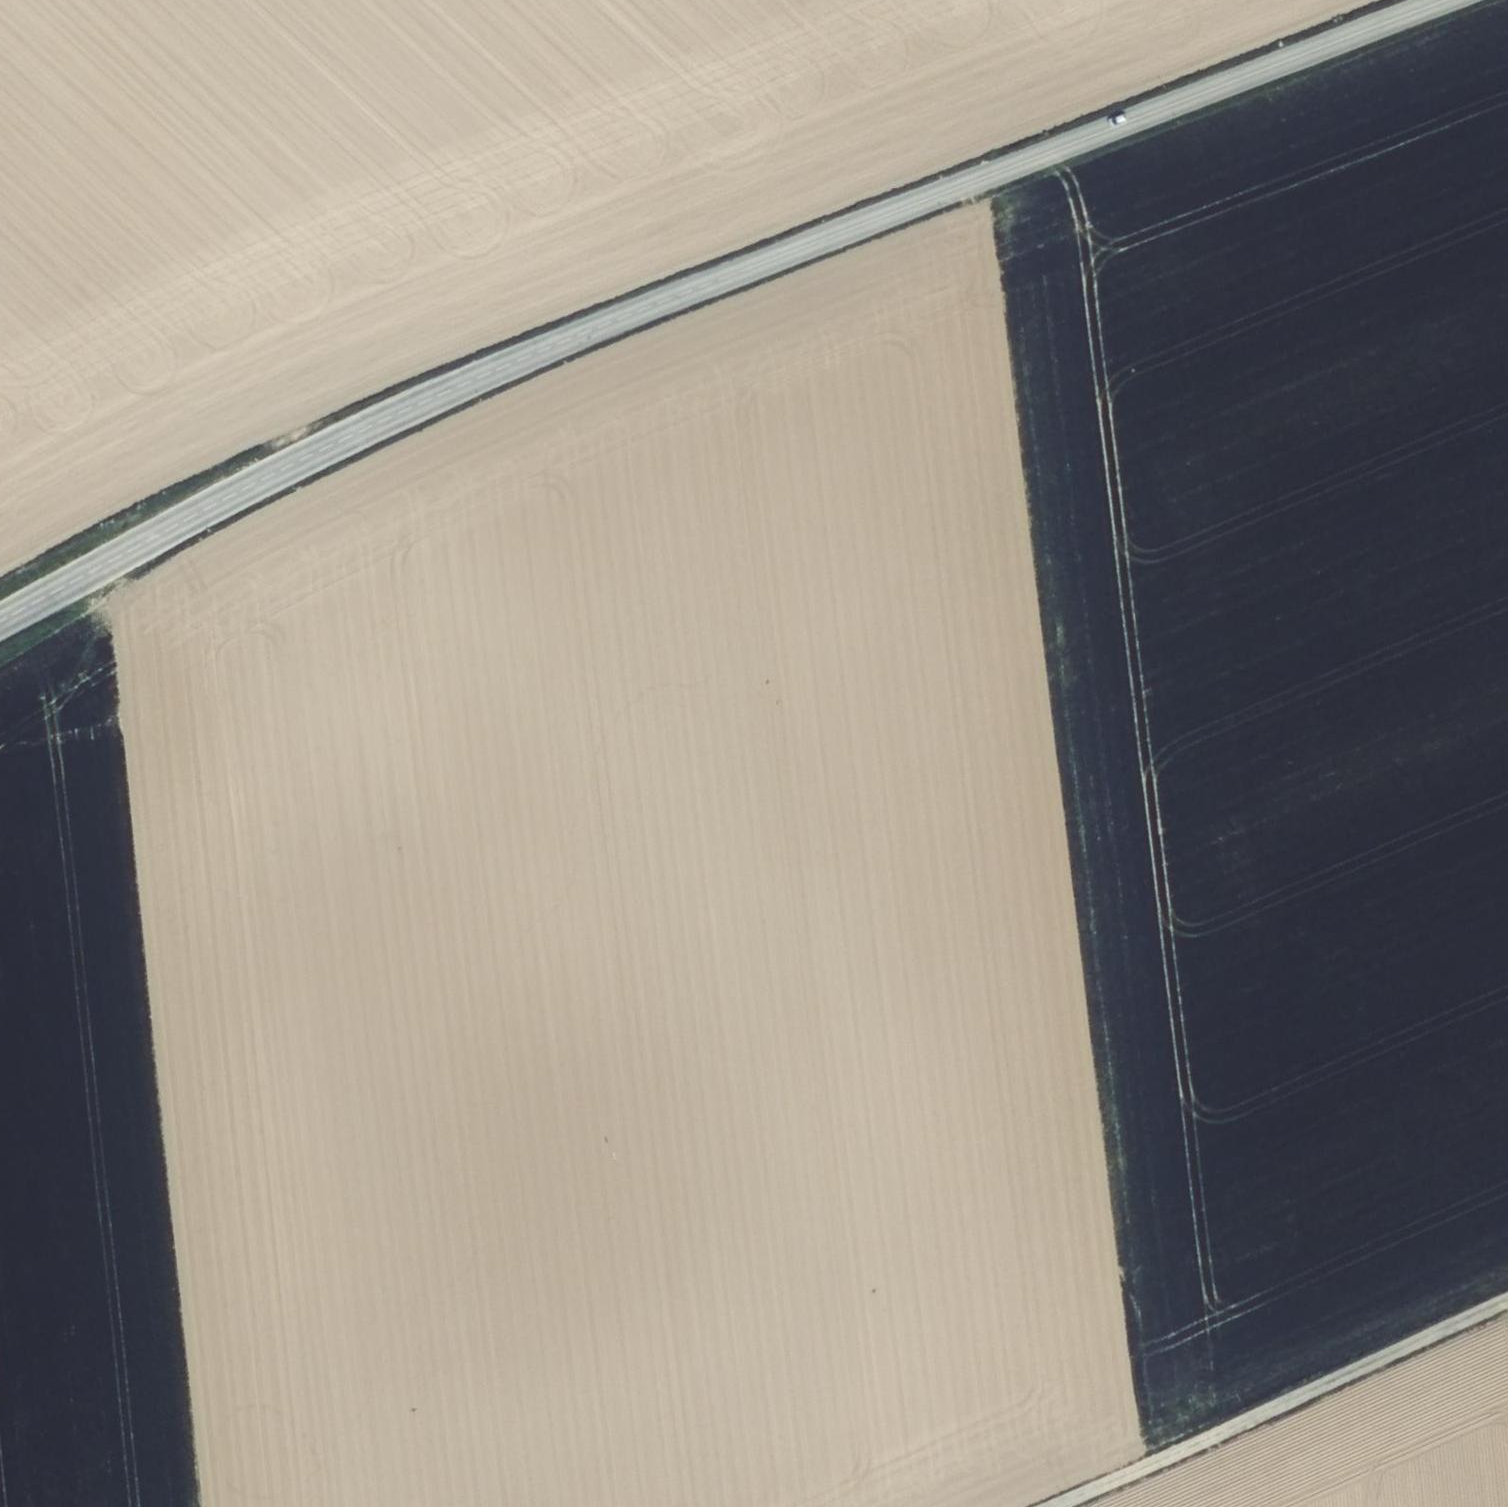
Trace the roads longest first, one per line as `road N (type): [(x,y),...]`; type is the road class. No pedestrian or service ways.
road 1 (tertiary): [(0,620),(297,460),(463,382),(1452,0)]
road 2 (track): [(1507,1302),(1057,1506)]

